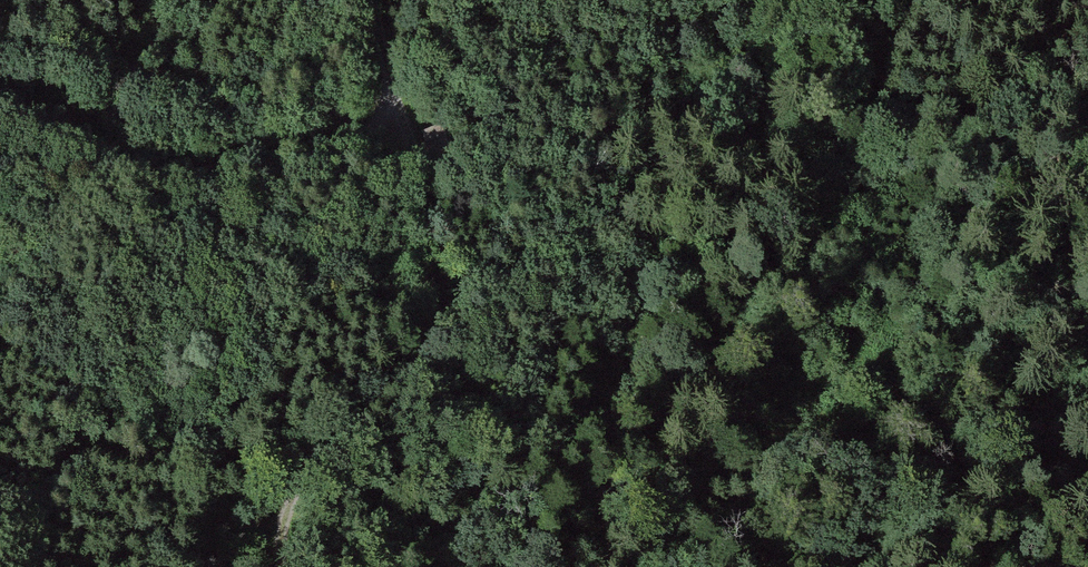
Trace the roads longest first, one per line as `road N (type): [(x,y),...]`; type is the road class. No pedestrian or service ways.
road 1 (track): [(655,0),(677,118),(696,144),(722,150),(854,134),(889,140),(923,160),(946,191),(974,368),(991,420),(1087,558)]
road 2 (track): [(286,566),(282,542),(326,450),(416,364),(432,251),(363,0)]
road 3 (track): [(0,103),(174,172),(321,154),(400,125)]
road 4 (track): [(974,368),(908,463),(876,527),(869,566)]

